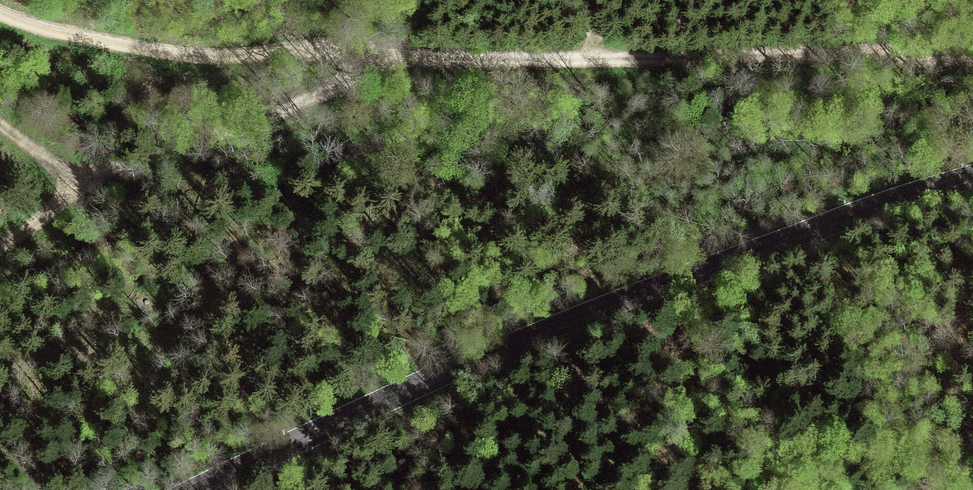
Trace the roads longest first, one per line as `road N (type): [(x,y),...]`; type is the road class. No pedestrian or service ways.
road 1 (tertiary): [(972,177),(896,199),(522,341),(201,489)]
road 2 (track): [(0,240),(120,171),(380,66),(394,53)]
road 3 (track): [(0,0),(108,38),(185,50),(394,53)]
road 4 (track): [(599,57),(972,47)]
road 5 (track): [(394,53),(599,57)]

